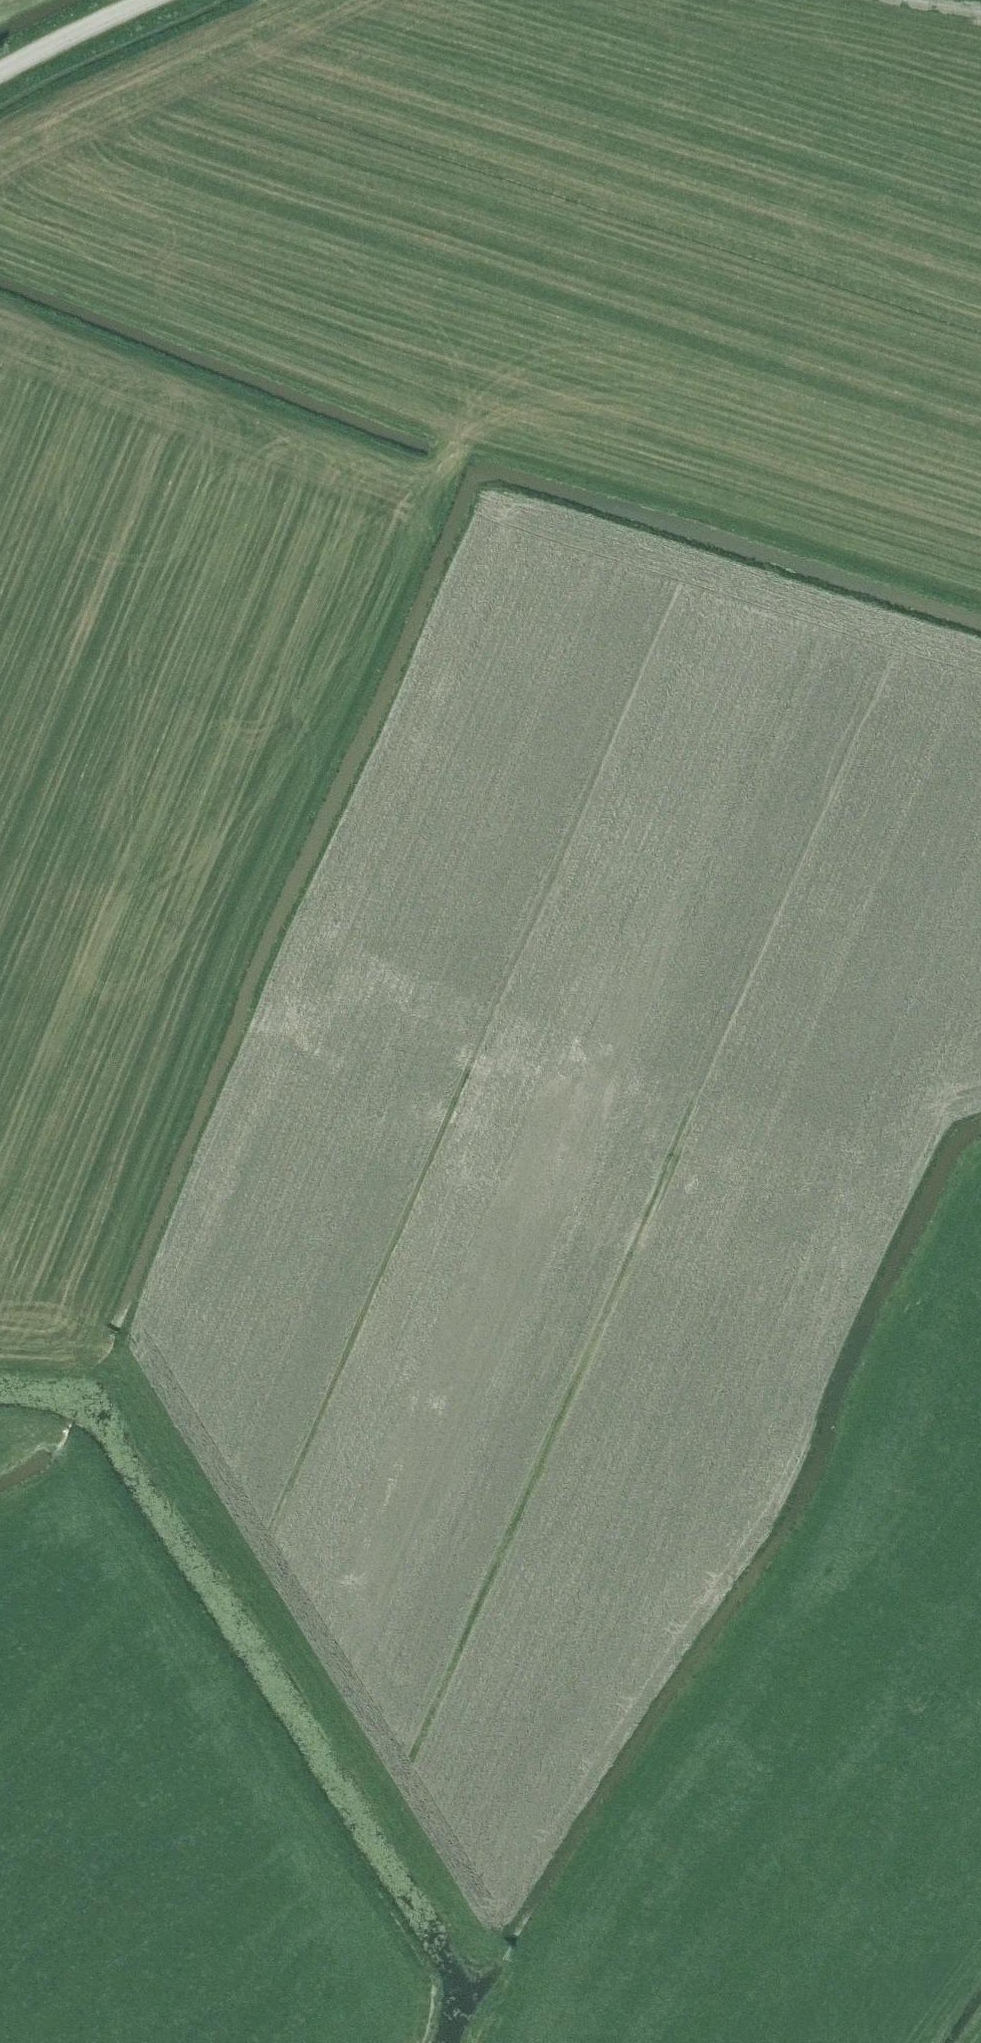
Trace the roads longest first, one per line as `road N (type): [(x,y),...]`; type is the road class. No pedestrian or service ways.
road 1 (tertiary): [(0,74),(150,0)]

